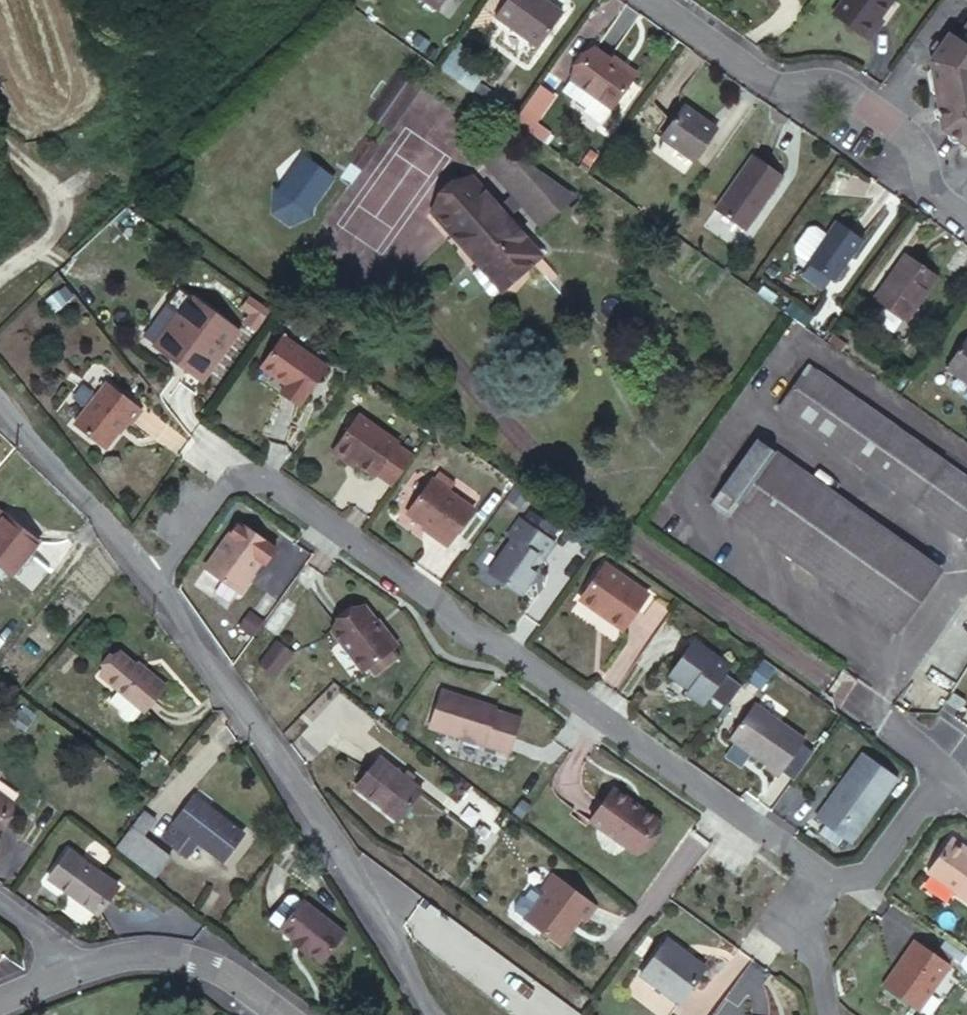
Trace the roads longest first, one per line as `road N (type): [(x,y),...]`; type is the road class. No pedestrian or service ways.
road 1 (residential): [(833,878),(252,471),(227,479),(147,575)]
road 2 (residential): [(430,1014),(389,926),(147,575)]
road 3 (residential): [(966,219),(936,198),(909,142),(844,87),(746,67),(653,0)]
road 4 (residential): [(279,1014),(211,967),(162,952),(71,969)]
road 5 (residential): [(147,575),(0,403)]
road 6 (residential): [(833,878),(869,871),(937,770)]
road 7 (residential): [(829,1014),(805,911),(833,878)]

